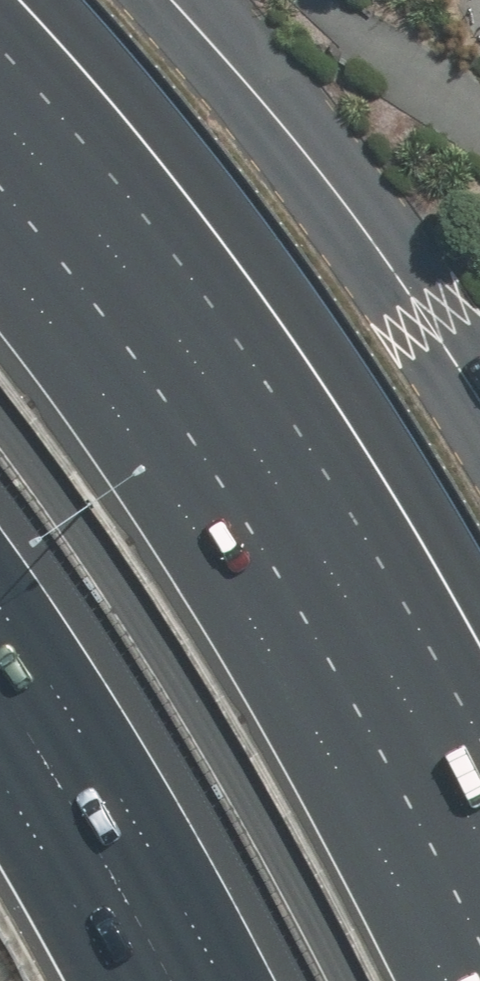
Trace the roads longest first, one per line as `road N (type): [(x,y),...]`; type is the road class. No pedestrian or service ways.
road 1 (motorway): [(0,188),(190,437),(379,751),(479,945)]
road 2 (residential): [(174,0),(305,146),(479,397)]
road 3 (motorway): [(215,980),(0,610)]

